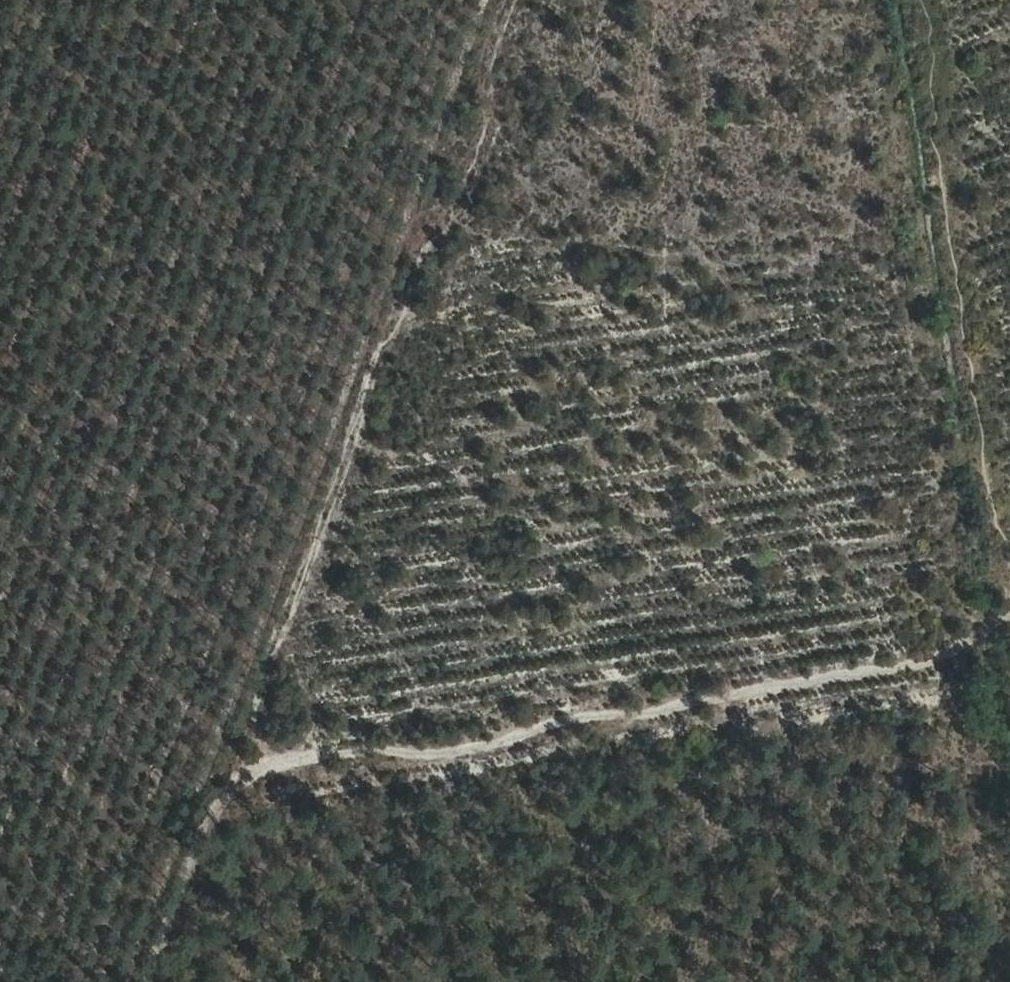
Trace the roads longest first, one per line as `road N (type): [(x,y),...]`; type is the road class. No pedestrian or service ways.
road 1 (track): [(1009,605),(954,662),(551,717),(475,753),(385,752),(231,781),(151,981)]

